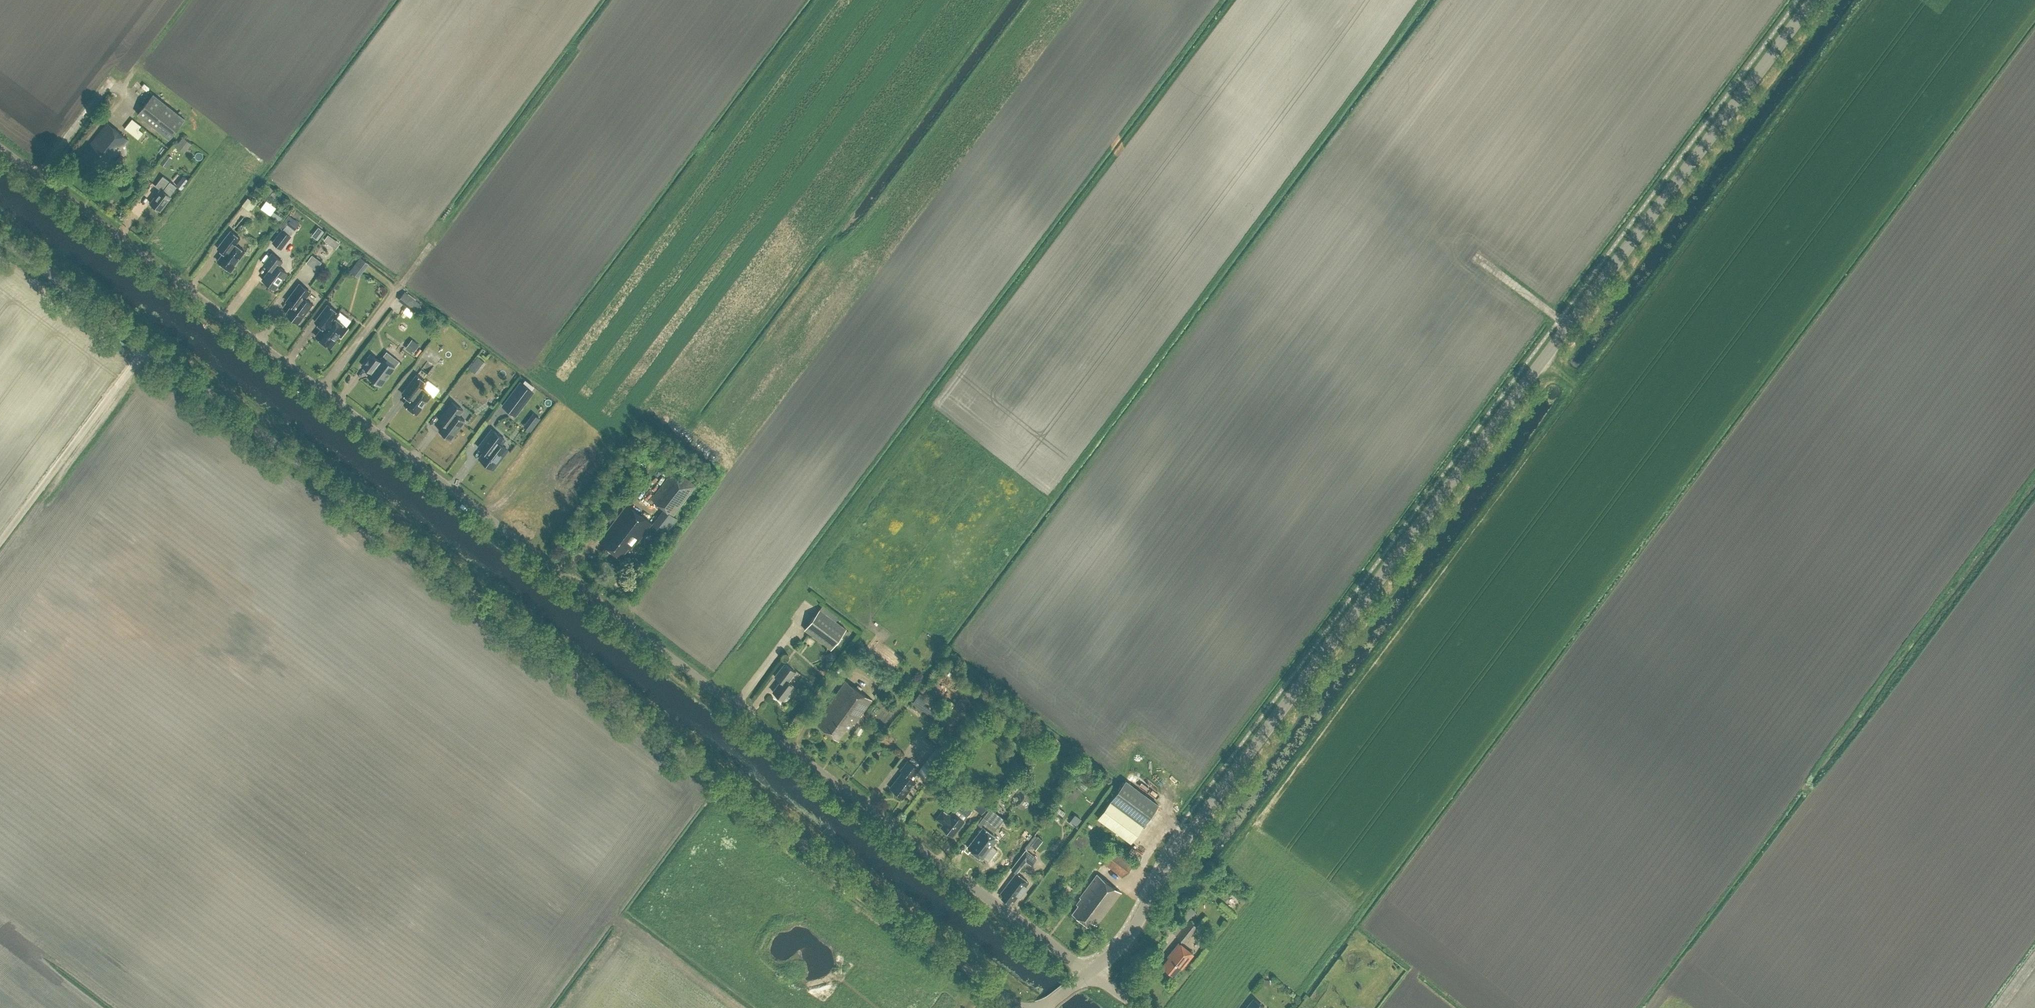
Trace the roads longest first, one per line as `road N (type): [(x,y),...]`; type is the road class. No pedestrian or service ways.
road 1 (unclassified): [(1088,973),(0,147)]
road 2 (tertiary): [(1028,1007),(0,235)]
road 3 (tertiary): [(1088,973),(1136,924),(1193,826),(1814,0)]

